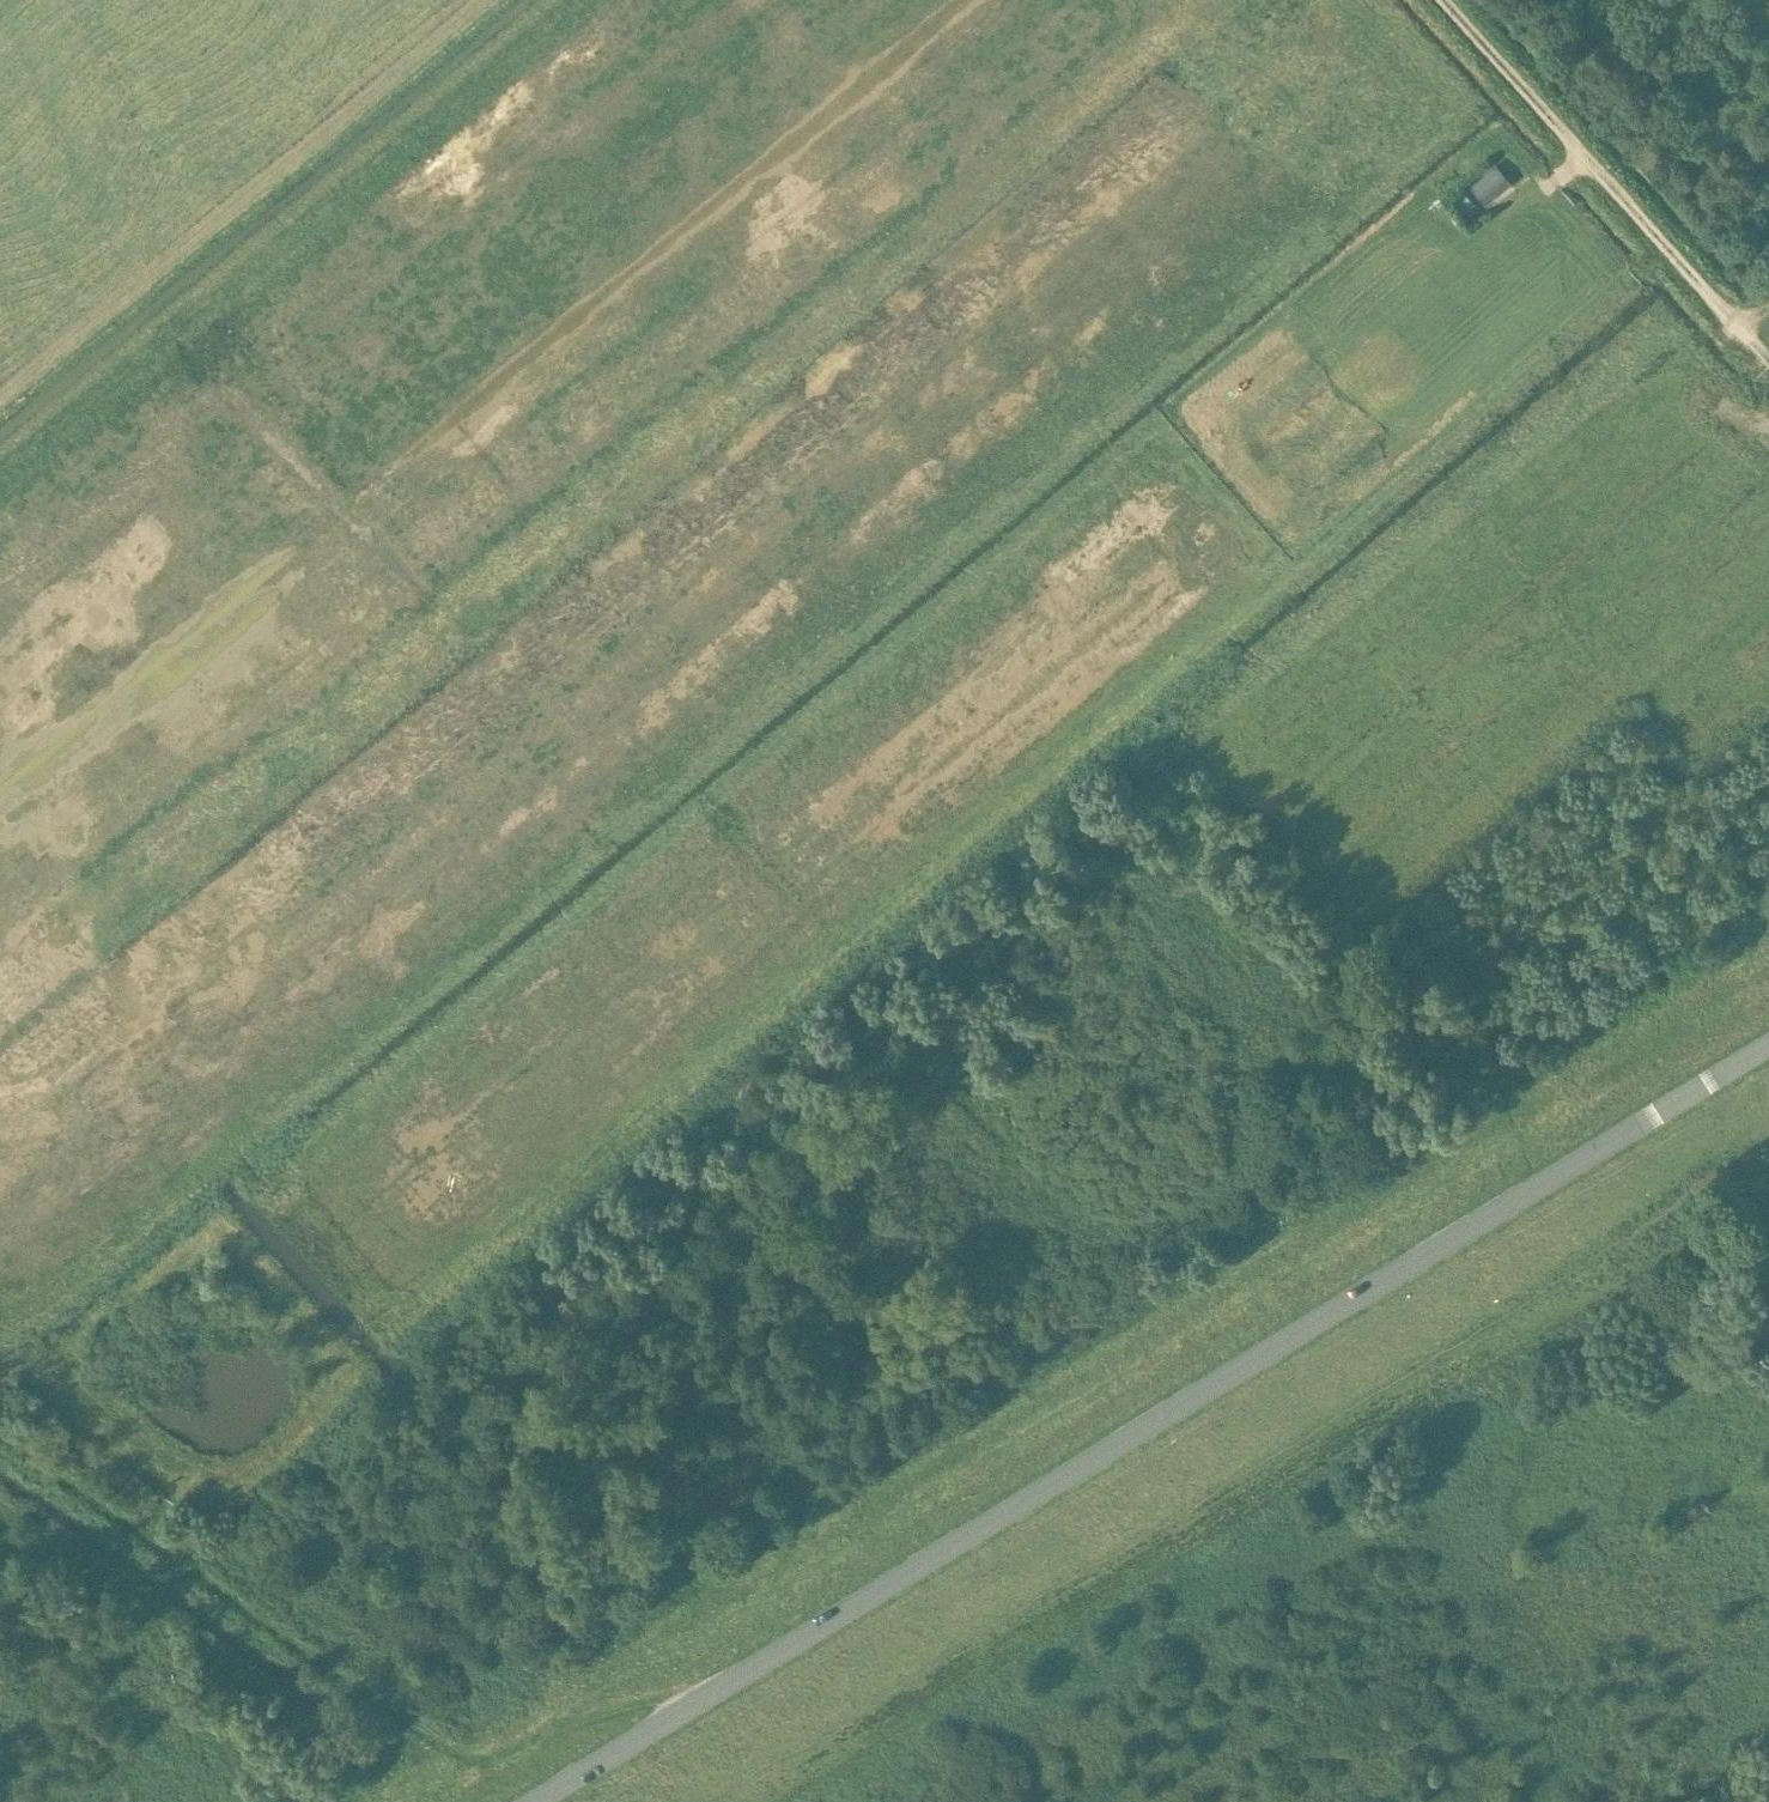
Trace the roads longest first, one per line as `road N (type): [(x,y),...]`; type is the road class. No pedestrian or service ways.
road 1 (tertiary): [(539,1801),(1768,1049)]
road 2 (track): [(0,485),(583,0)]
road 3 (track): [(1768,361),(1580,154)]
road 4 (track): [(1580,154),(1441,0)]
road 5 (track): [(542,1723),(714,1693)]

